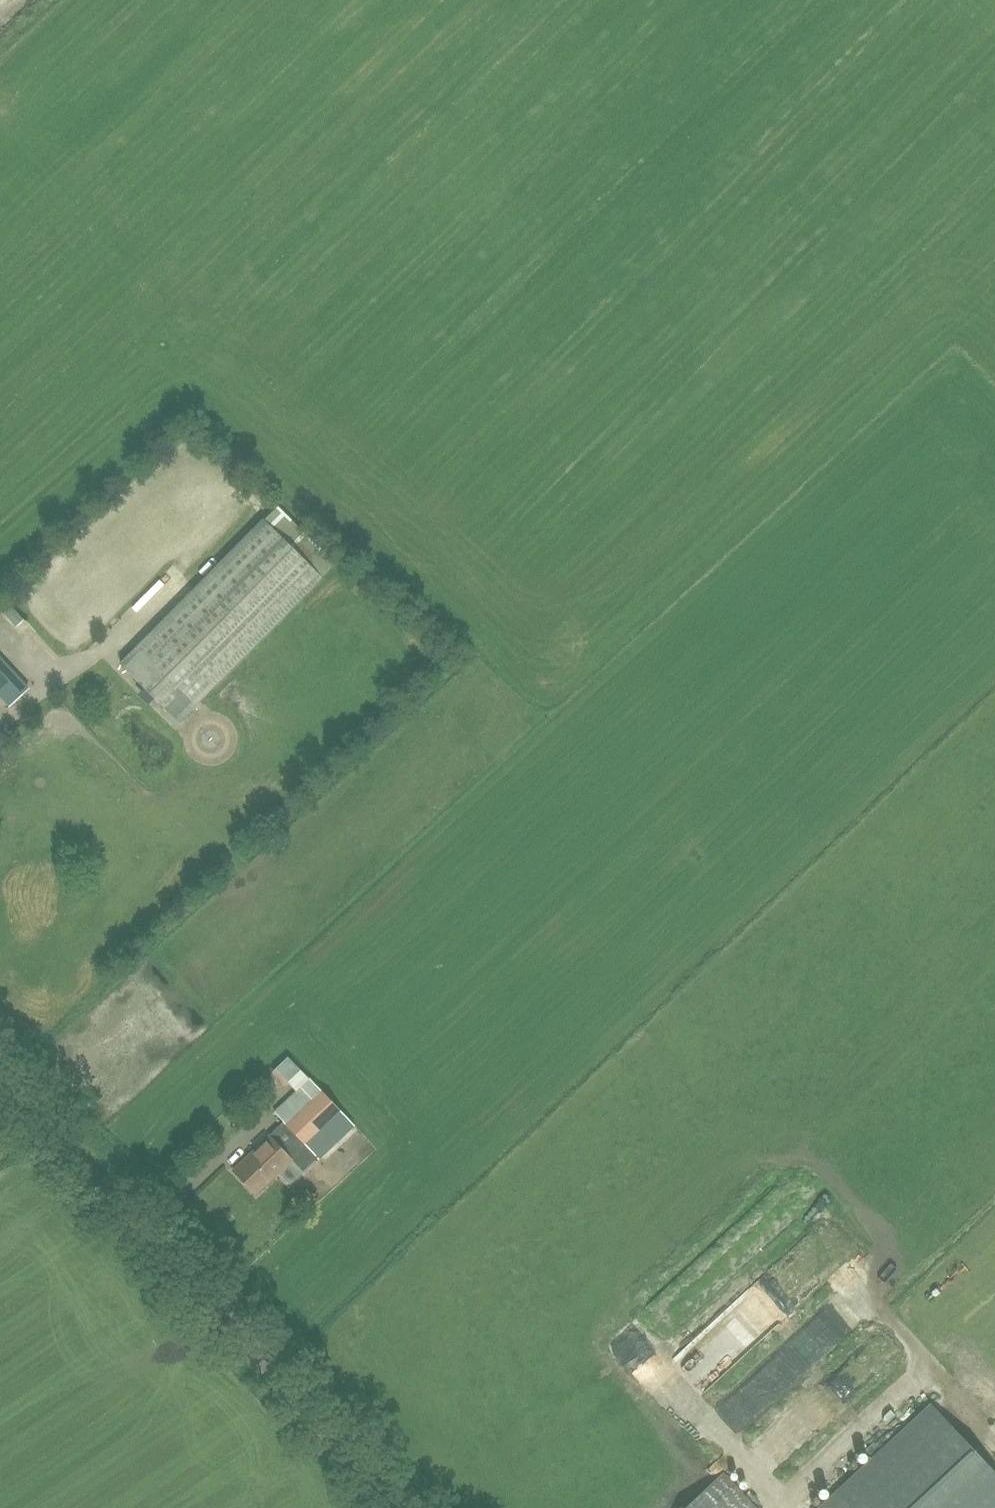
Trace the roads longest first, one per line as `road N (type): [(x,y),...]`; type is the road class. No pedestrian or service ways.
road 1 (unclassified): [(398,1507),(0,1078)]

